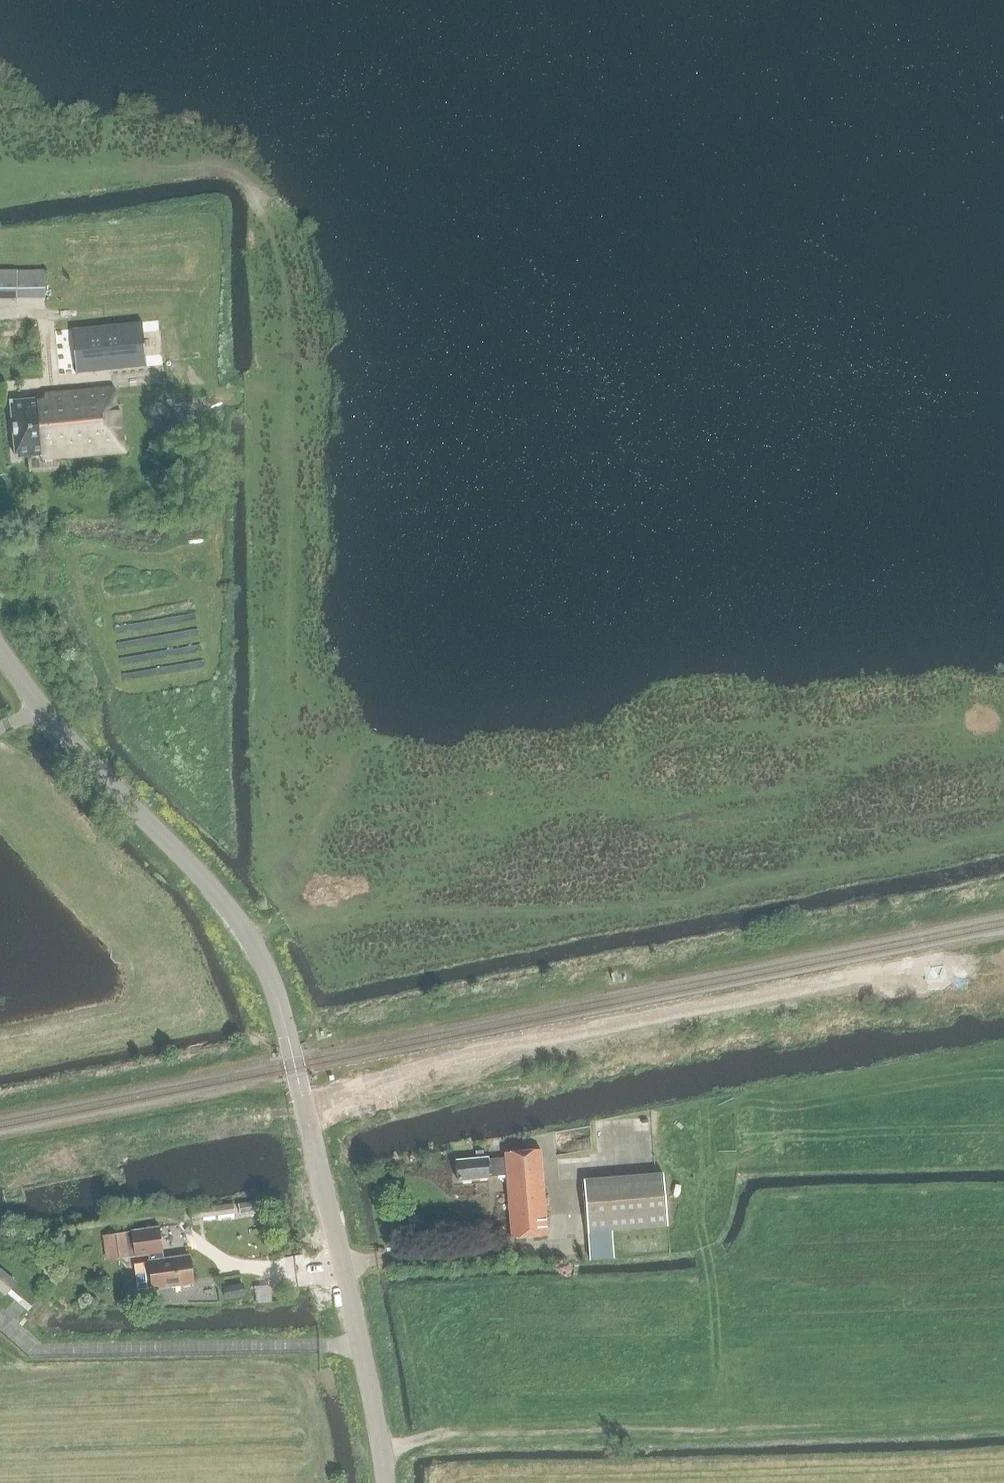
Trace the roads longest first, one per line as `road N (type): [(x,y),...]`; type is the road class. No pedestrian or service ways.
road 1 (tertiary): [(386,1482),(295,1066),(260,958),(221,901),(38,709),(0,652)]

